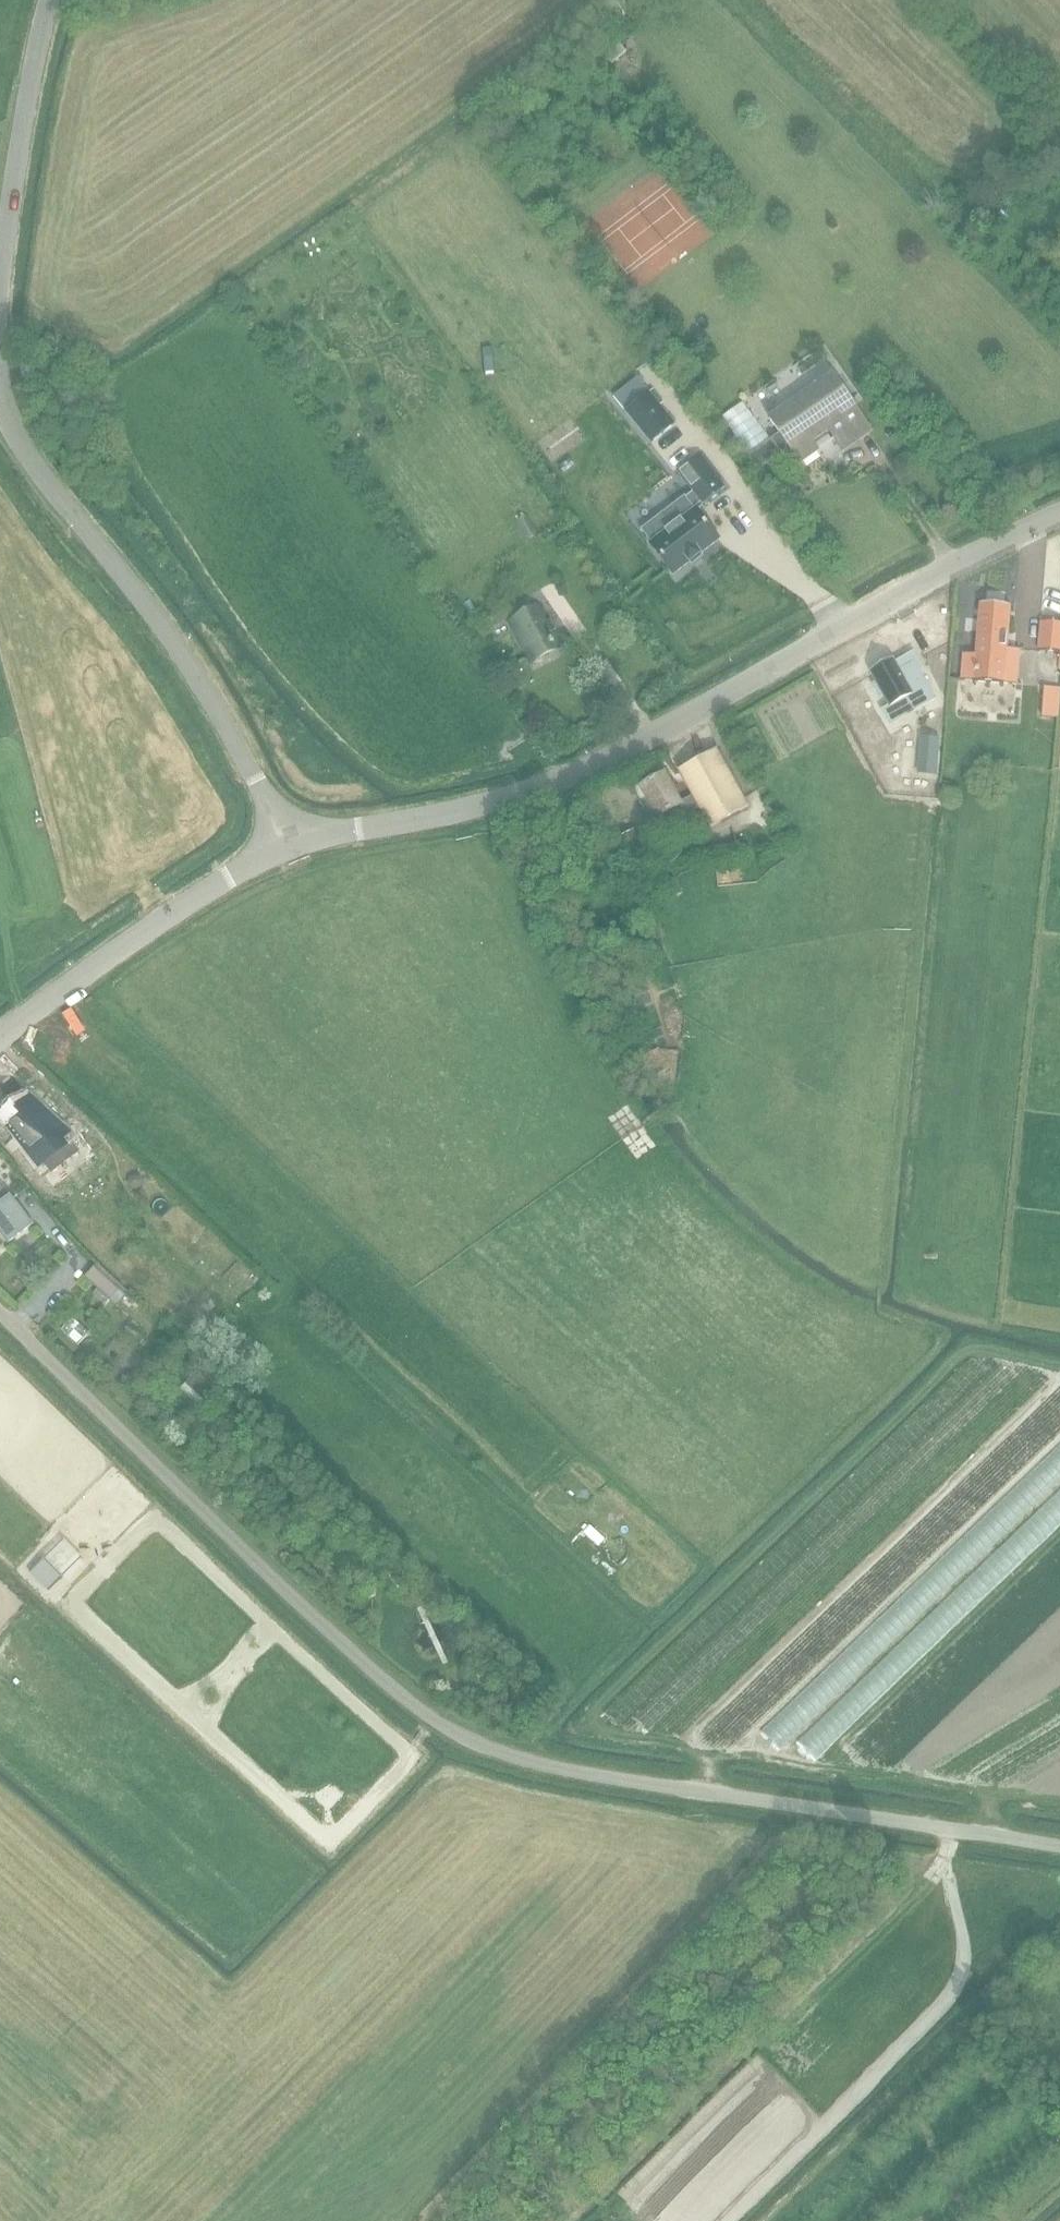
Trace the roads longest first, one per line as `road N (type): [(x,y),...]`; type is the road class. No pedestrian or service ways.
road 1 (unclassified): [(1059,1850),(522,1760),(461,1733),(389,1684),(0,1306)]
road 2 (unclassified): [(282,841),(589,770),(1059,515)]
road 3 (track): [(727,2220),(993,1956),(1015,1921),(943,1858),(951,1831)]
road 4 (unclassified): [(282,841),(238,744),(116,555),(10,426),(0,398)]
road 5 (unclassified): [(0,1037),(87,966),(282,841)]
road 6 (unclassified): [(0,331),(6,237),(48,0)]

